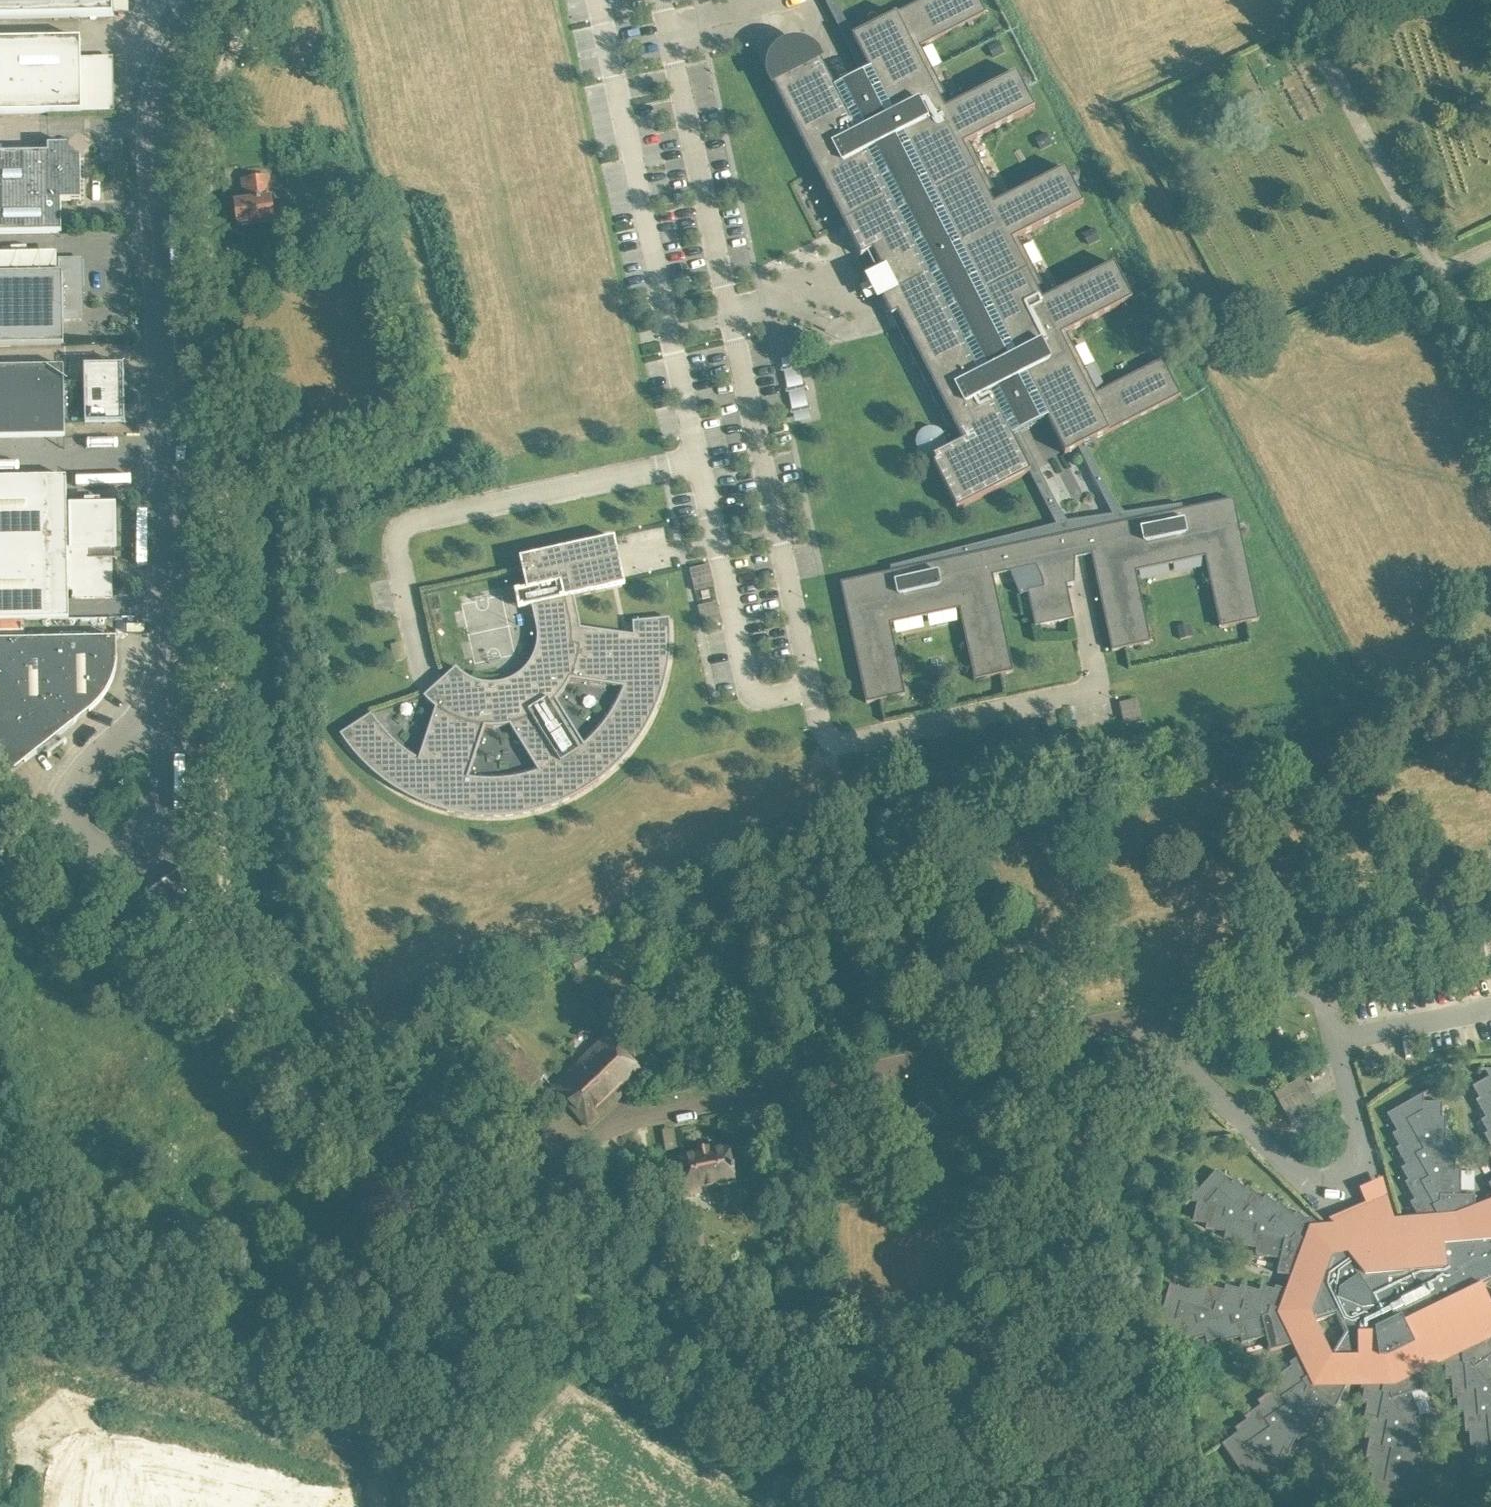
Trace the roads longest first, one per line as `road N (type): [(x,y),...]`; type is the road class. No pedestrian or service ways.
road 1 (track): [(256,0),(214,99),(210,138),(222,387),(222,856),(256,1040)]
road 2 (track): [(870,1506),(796,1452),(417,1228),(362,1183),(256,1040)]
road 3 (residential): [(661,0),(811,684),(832,742)]
road 4 (unclassified): [(157,709),(162,457),(151,120),(192,0)]
road 5 (track): [(832,742),(807,779),(274,1065)]
road 6 (residential): [(698,457),(400,529),(398,557),(420,662),(431,679)]
road 7 (residential): [(1317,980),(1362,1150),(1344,1184),(1298,1175),(1189,1069),(1163,1031)]
road 8 (unclassified): [(1163,1031),(986,1258),(969,1370)]
road 9 (residential): [(1025,1041),(1014,1028),(968,1021),(926,991),(830,779),(832,742)]
road 10 (residential): [(832,742),(1097,694),(1075,594)]
road 11 (residential): [(663,1116),(1025,1041)]
road 12 (track): [(445,1506),(427,1374),(362,1183)]
road 13 (track): [(256,1040),(94,920),(0,836)]
road 14 (unclassified): [(1490,250),(1439,274),(1326,58)]
road 15 (unclassified): [(75,838),(110,853),(144,838),(157,803),(157,709)]
road 16 (unclassified): [(1317,980),(1490,943)]
road 17 (unclassified): [(157,709),(87,768),(69,806),(75,838)]
road 18 (unclassified): [(1159,1013),(1317,980)]
road 19 (unclassified): [(1025,1041),(1159,1013)]

